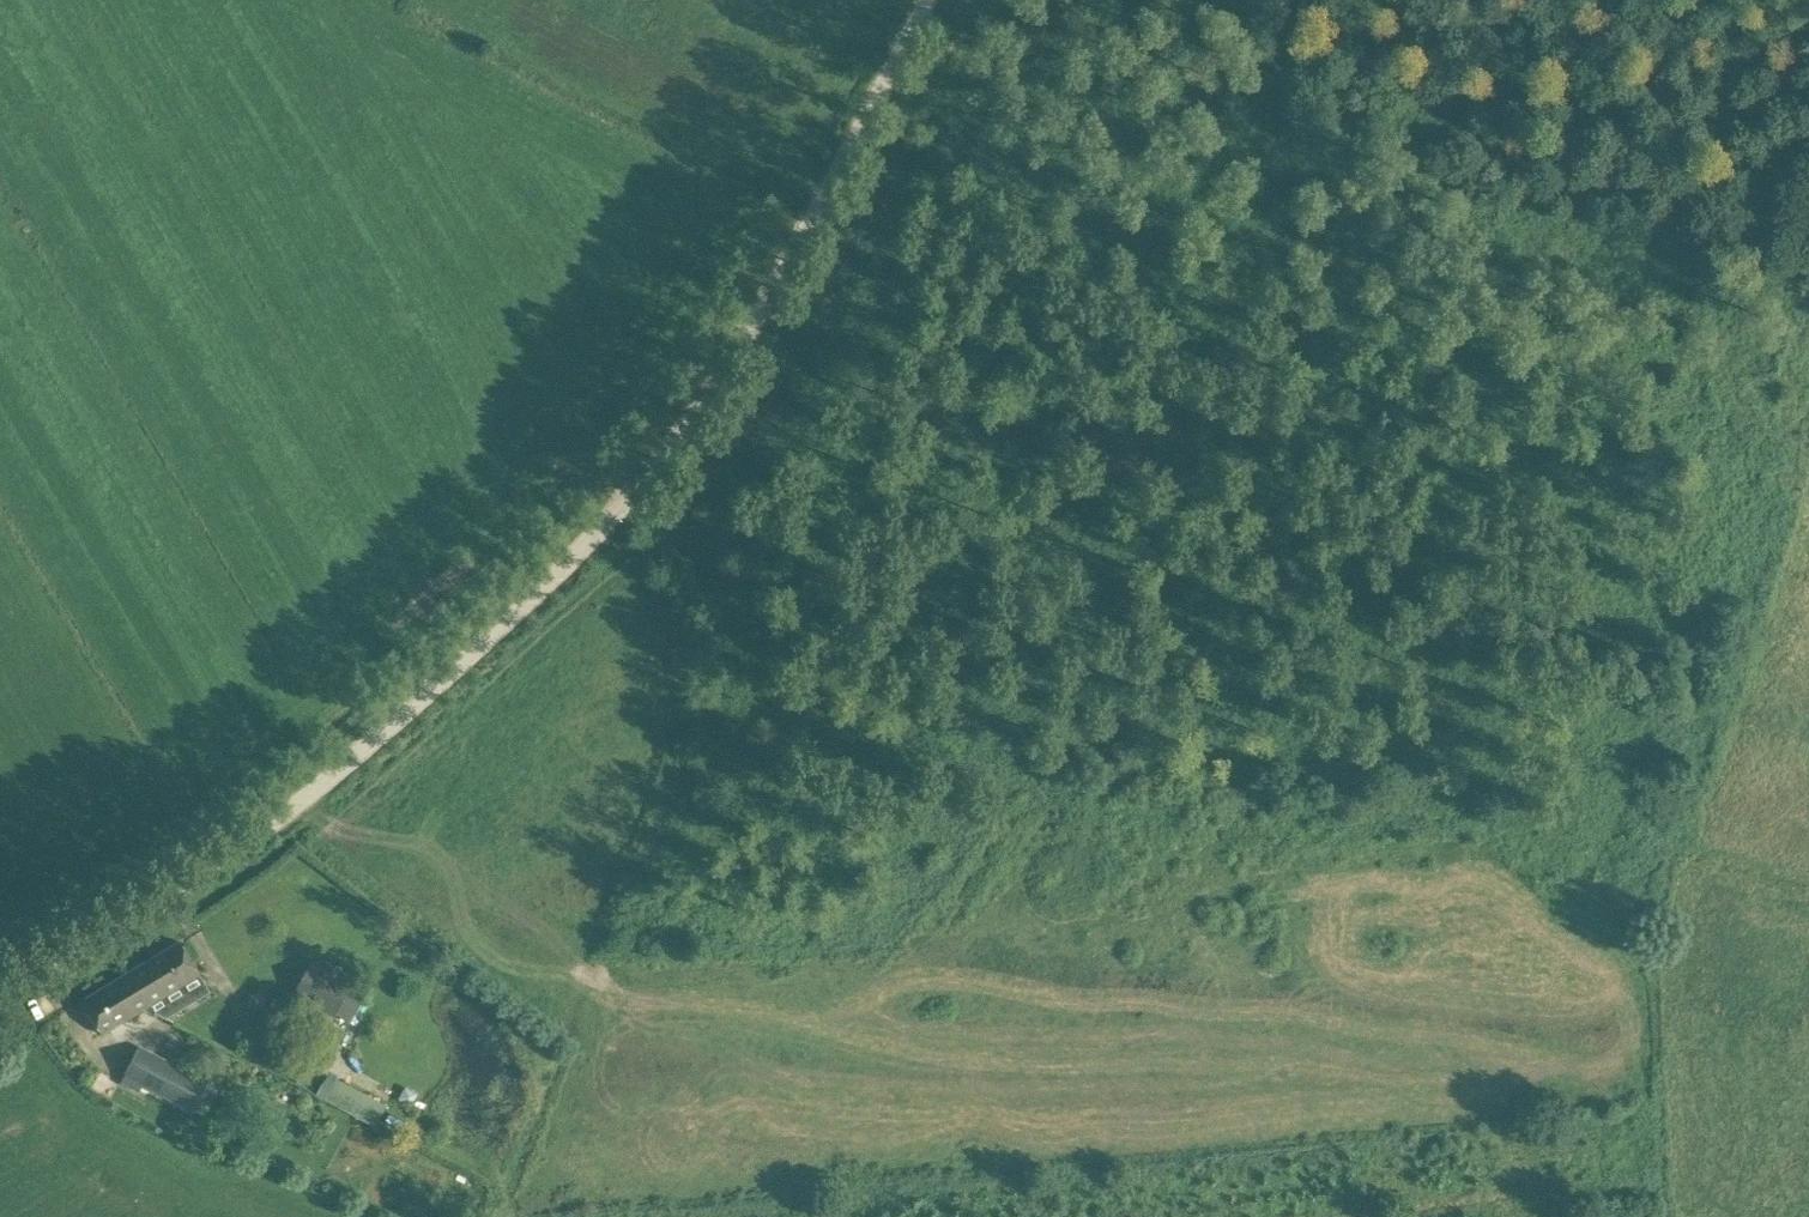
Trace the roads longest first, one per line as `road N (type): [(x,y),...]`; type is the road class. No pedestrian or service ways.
road 1 (unclassified): [(0,990),(118,929),(302,797),(680,436),(939,0)]

